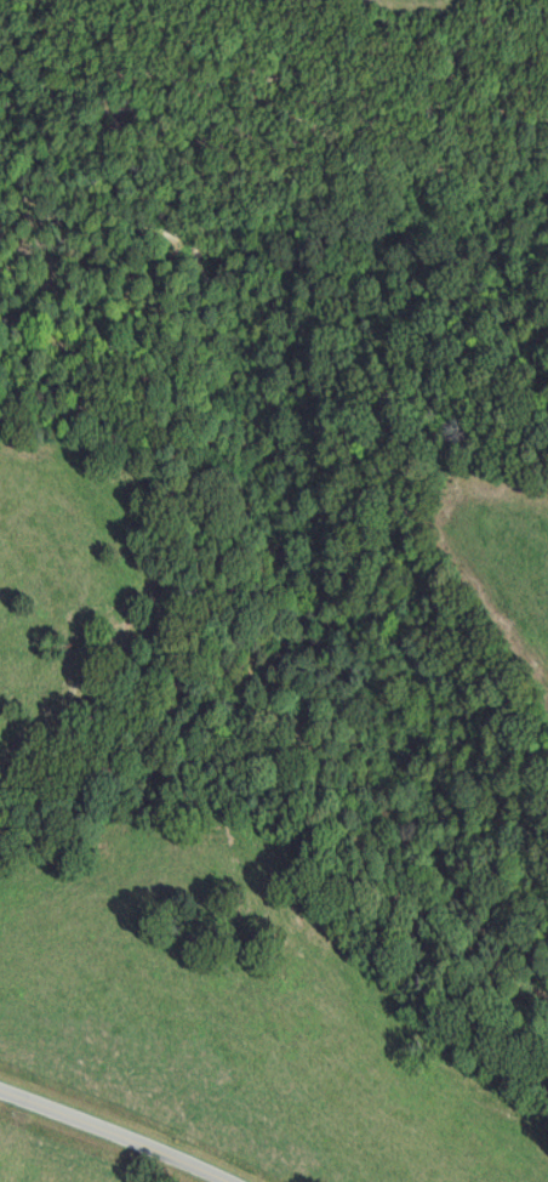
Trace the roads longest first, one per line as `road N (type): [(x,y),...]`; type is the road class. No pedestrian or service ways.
road 1 (tertiary): [(256,1181),(170,1142),(0,1083)]

